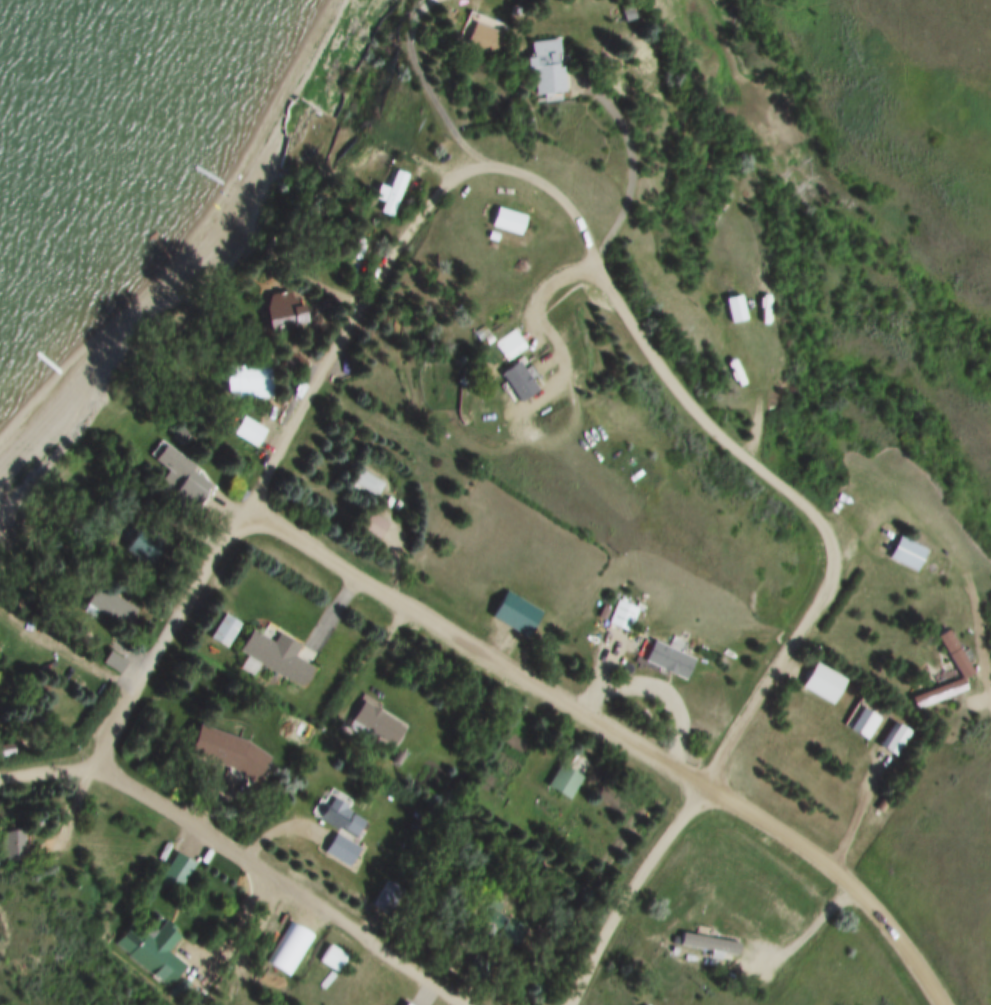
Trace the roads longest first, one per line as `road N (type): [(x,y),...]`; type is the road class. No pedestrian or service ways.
road 1 (residential): [(252,512),(800,846),(899,943),(941,1004)]
road 2 (residential): [(90,779),(416,233),(447,191),(470,178),(498,178)]
road 3 (residential): [(498,178),(552,197),(578,225),(679,395),(717,442),(827,527),(839,559)]
road 4 (residential): [(839,559),(835,585),(755,698),(707,794),(665,846),(573,1004)]
road 5 (residential): [(461,1004),(136,797),(90,779)]

